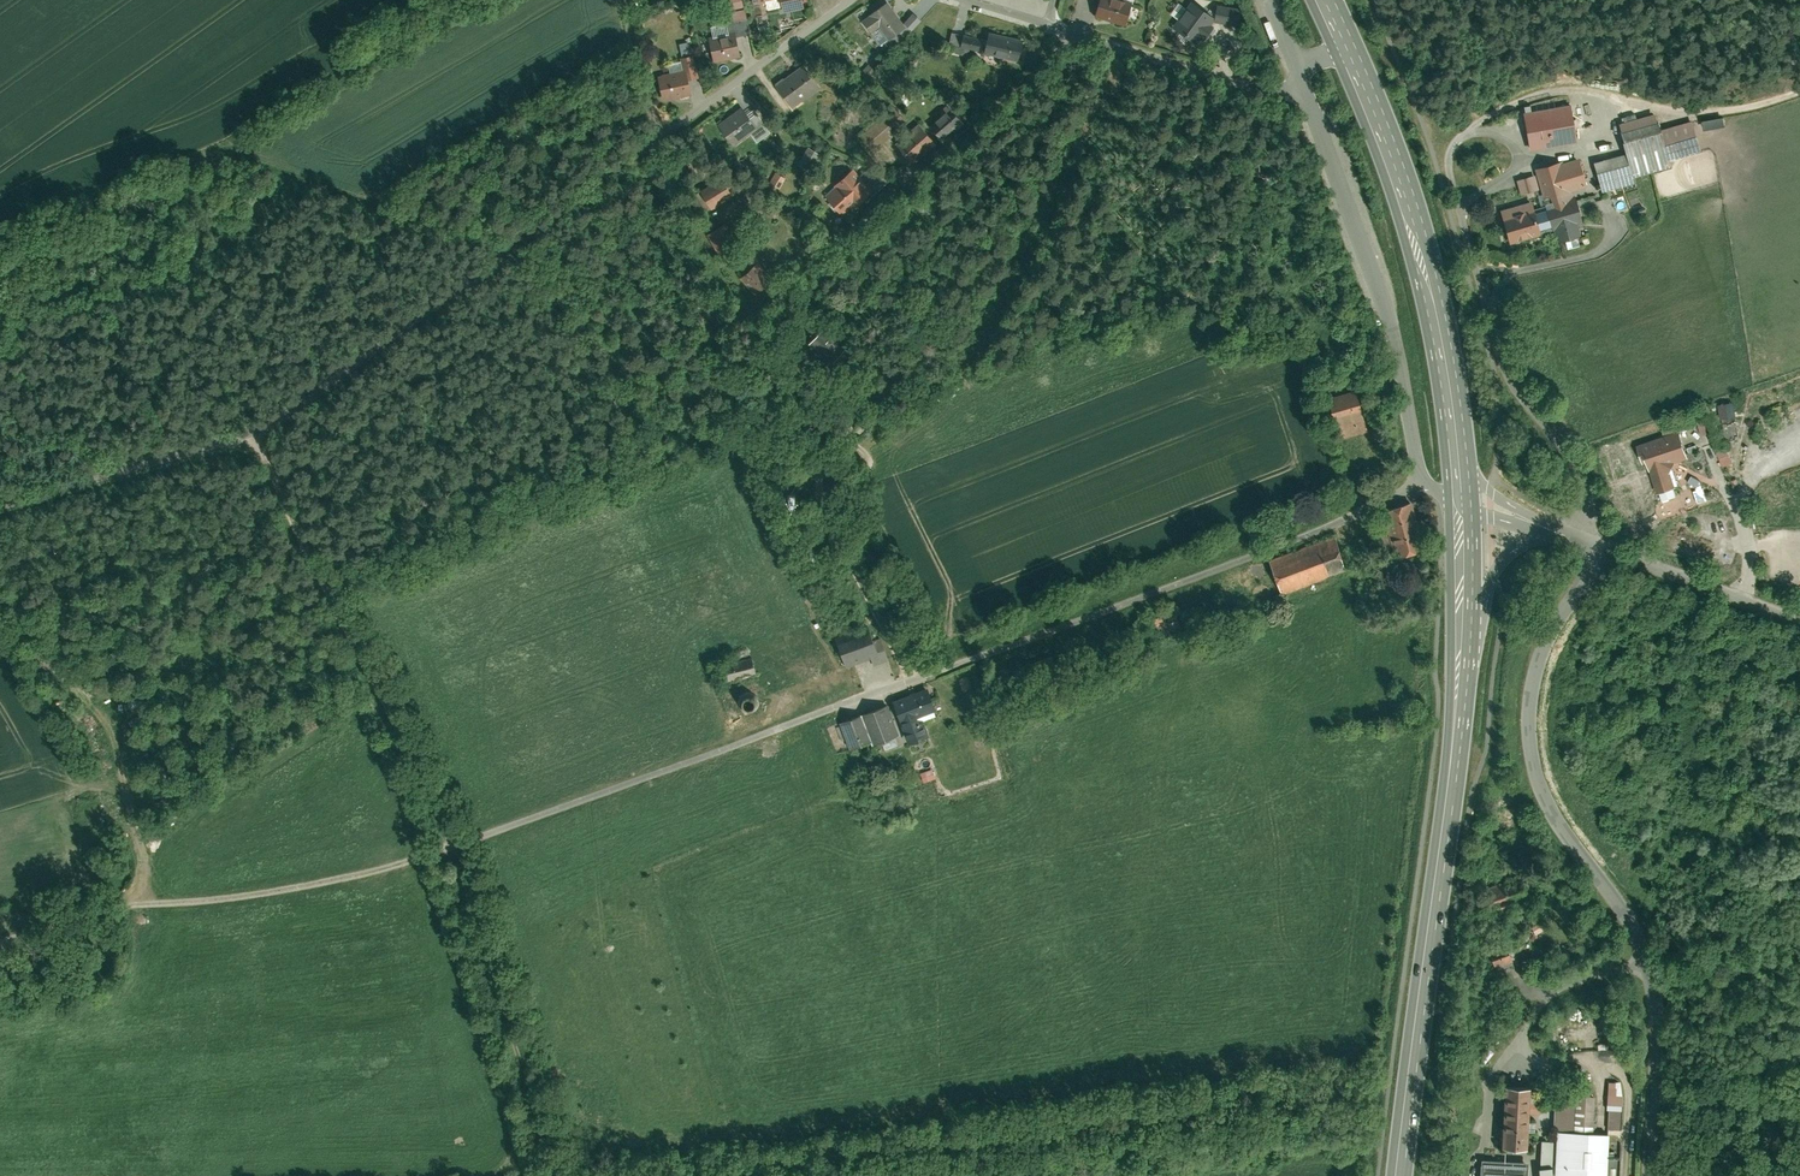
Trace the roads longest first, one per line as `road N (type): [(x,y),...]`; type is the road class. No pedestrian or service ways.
road 1 (residential): [(1422,480),(1352,516),(983,658),(380,871)]
road 2 (residential): [(854,0),(591,200),(249,435),(0,514)]
road 3 (unclassified): [(1595,543),(1539,665),(1531,746),(1540,784),(1636,928),(1650,964),(1658,1006),(1650,1175)]
road 4 (primary): [(1327,0),(1402,174),(1436,281),(1464,507)]
road 5 (primary): [(1462,685),(1400,1175)]
road 6 (track): [(437,851),(249,435)]
road 7 (residential): [(1304,88),(1389,313),(1422,480)]
road 8 (residential): [(0,941),(70,917),(380,871)]
road 9 (residential): [(1072,35),(855,225)]
road 10 (residential): [(1304,88),(1255,93),(1072,35)]
road 11 (track): [(1799,95),(1741,113),(1688,114),(1581,91)]
road 12 (unclassified): [(1595,543),(1799,620)]
road 13 (primary): [(1462,685),(1494,569),(1523,543),(1565,532)]
road 14 (primary): [(1464,507),(1462,685)]

